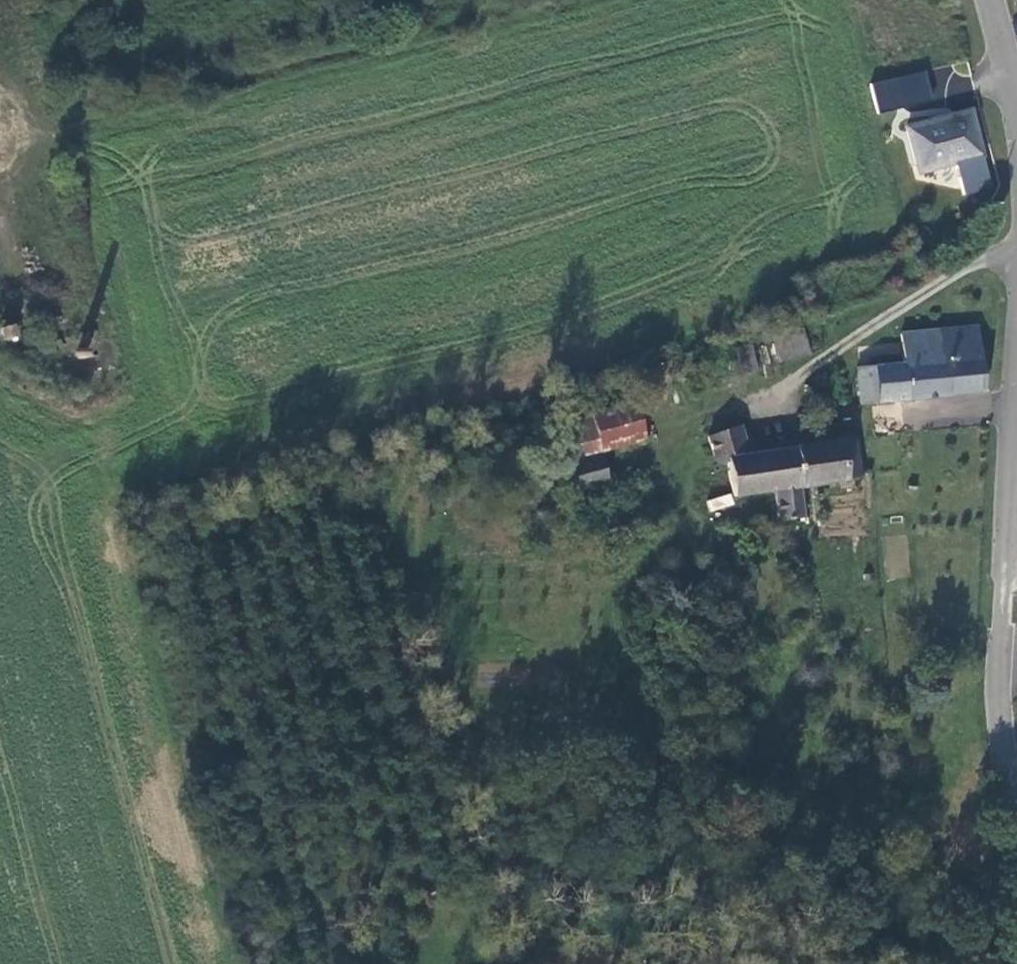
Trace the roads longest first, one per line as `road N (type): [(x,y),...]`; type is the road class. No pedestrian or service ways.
road 1 (residential): [(1016,824),(996,711),(996,598),(1016,330)]
road 2 (track): [(1016,256),(979,263),(797,379),(772,412)]
road 3 (residential): [(1016,127),(987,0)]

